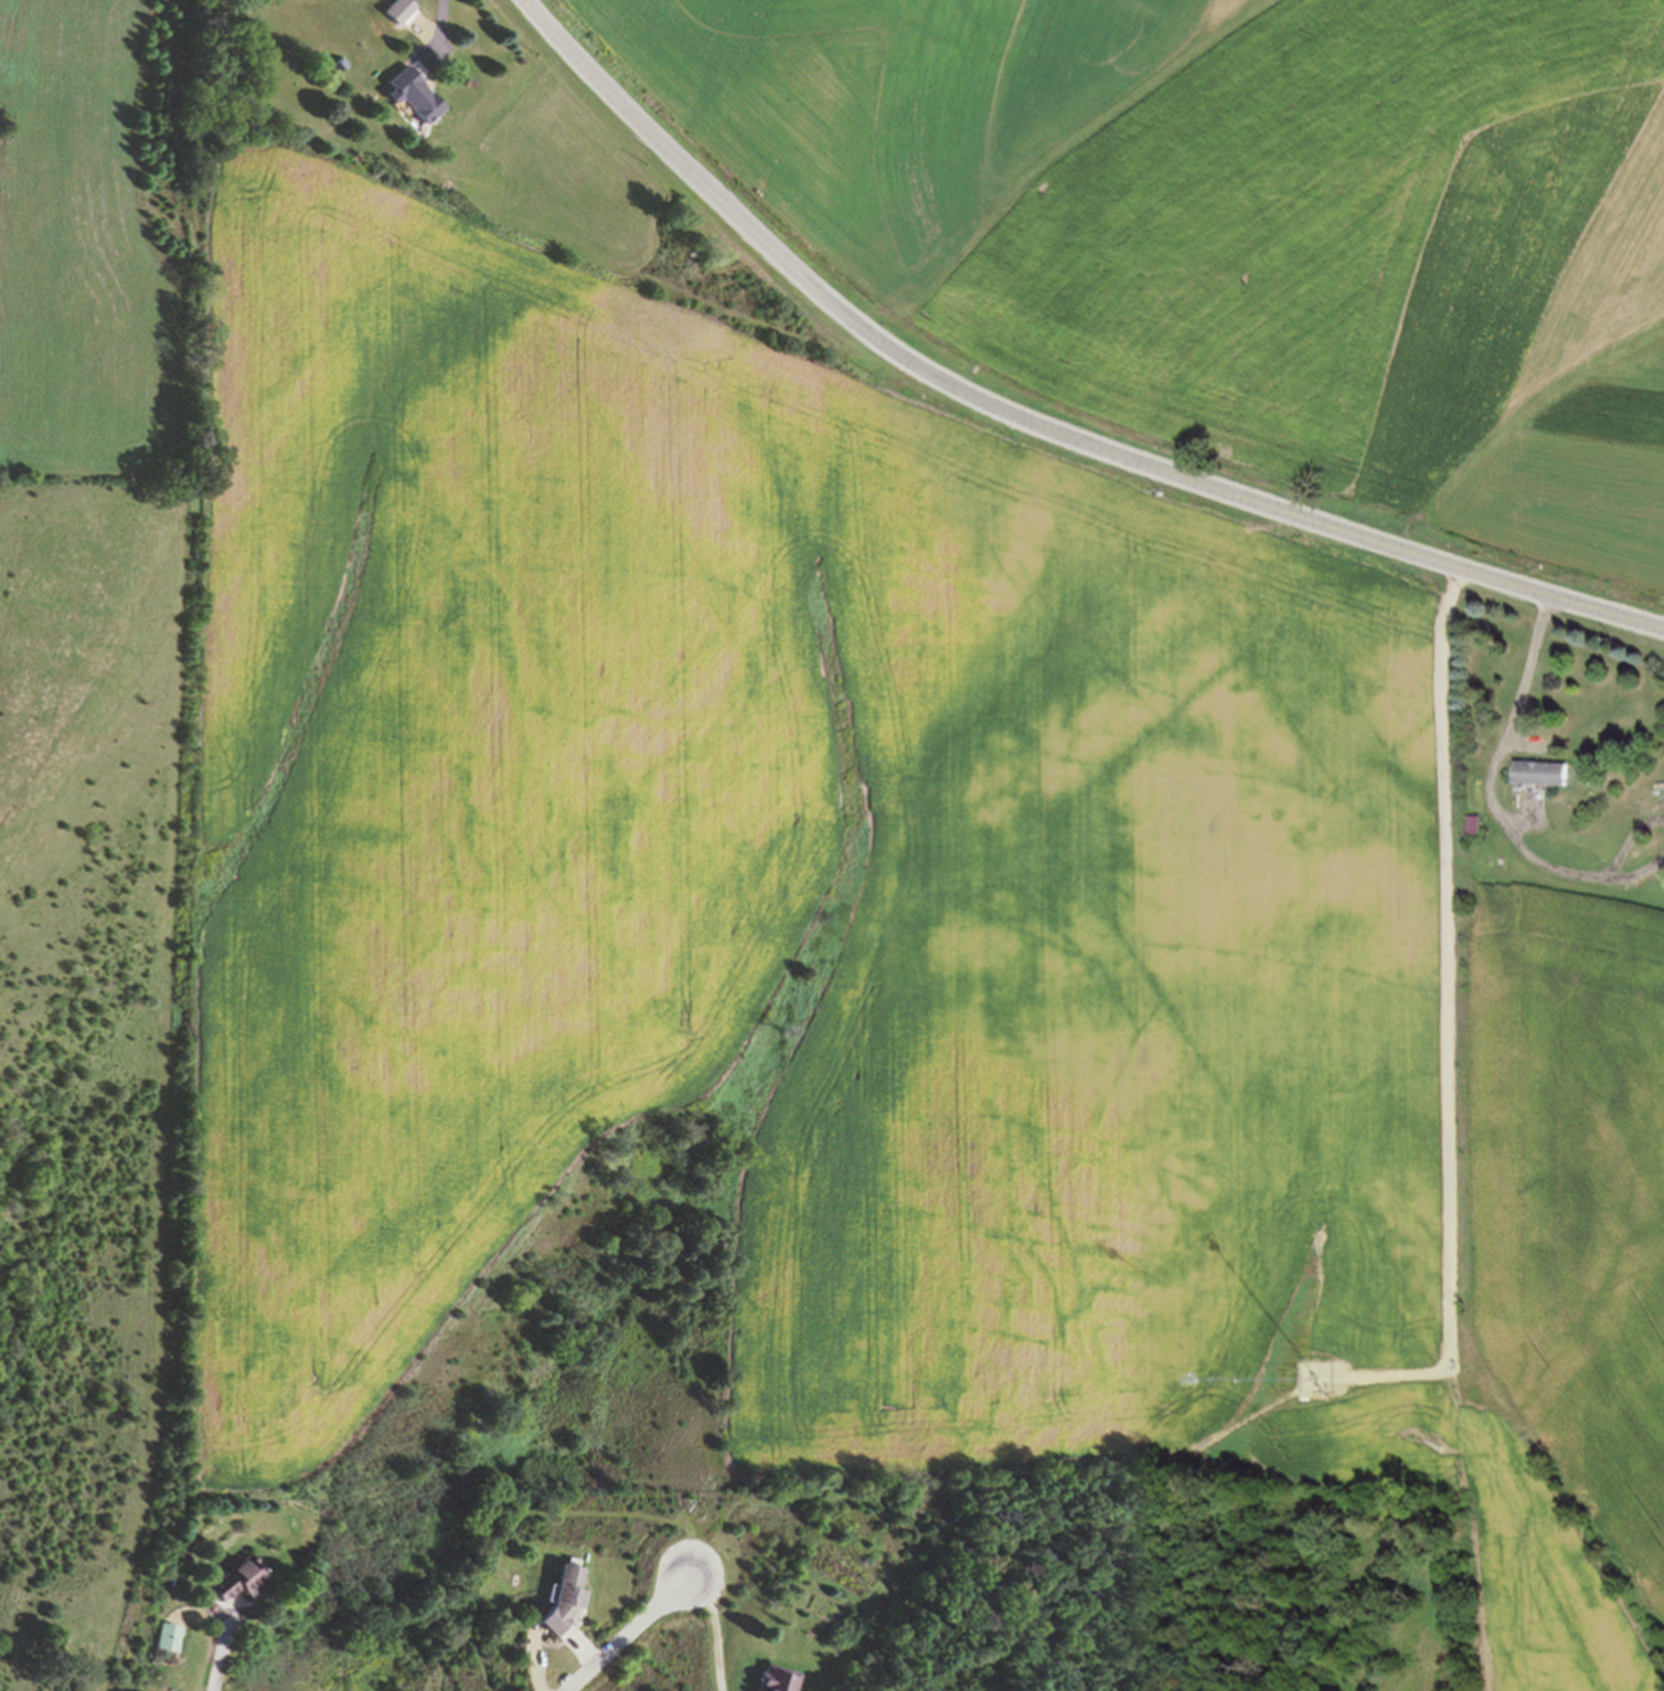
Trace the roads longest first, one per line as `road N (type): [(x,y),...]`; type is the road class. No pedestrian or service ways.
road 1 (primary): [(1663,633),(1068,443),(956,390),(797,278),(521,0)]
road 2 (residential): [(693,1573),(565,1690)]

